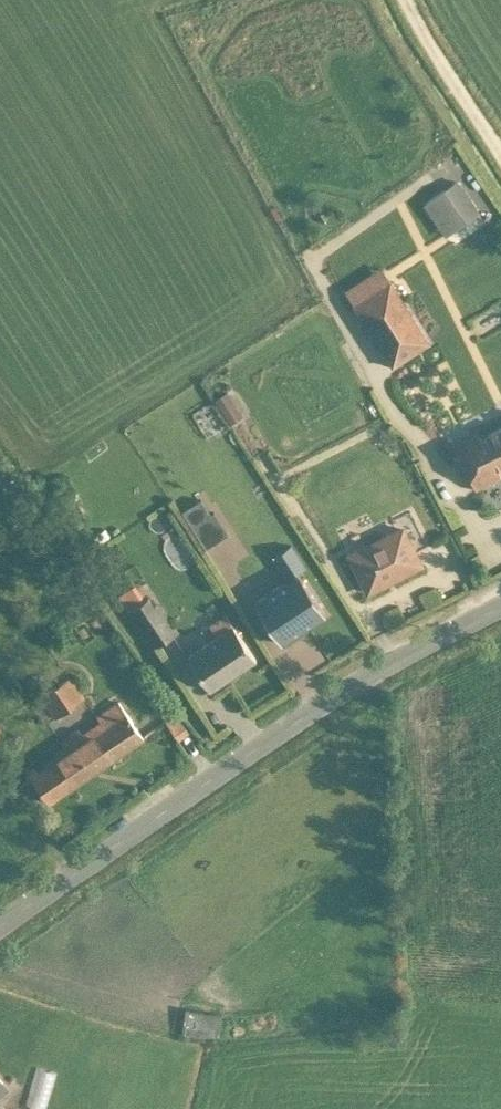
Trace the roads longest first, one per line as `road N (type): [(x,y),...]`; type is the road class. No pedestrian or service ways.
road 1 (tertiary): [(0,922),(297,718),(500,603)]
road 2 (track): [(409,0),(500,148)]

